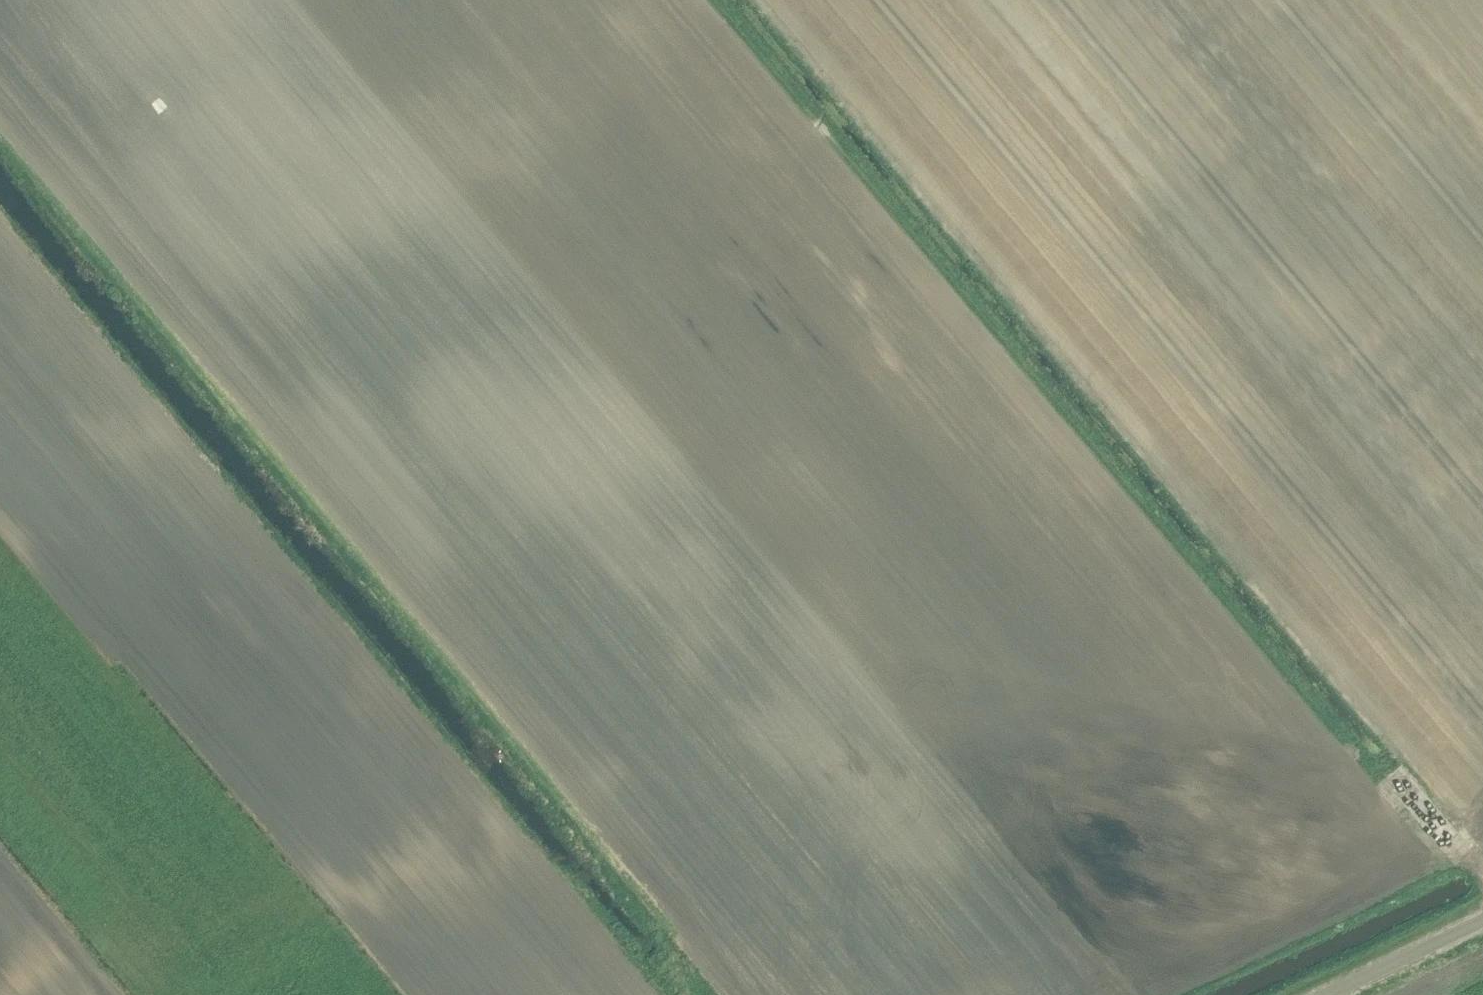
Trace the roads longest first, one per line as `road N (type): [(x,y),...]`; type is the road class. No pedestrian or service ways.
road 1 (unclassified): [(1328,994),(1482,922)]

